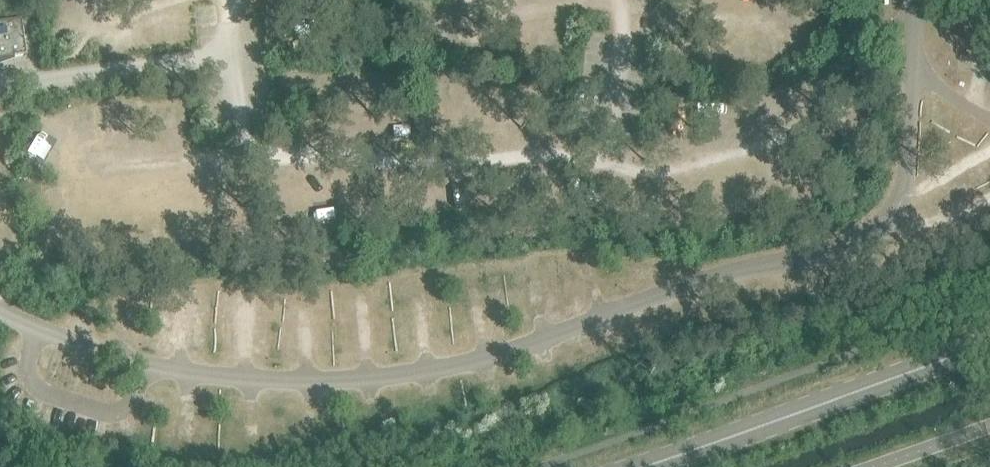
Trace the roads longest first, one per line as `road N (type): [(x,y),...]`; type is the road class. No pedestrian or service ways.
road 1 (secondary): [(644,466),(989,345)]

